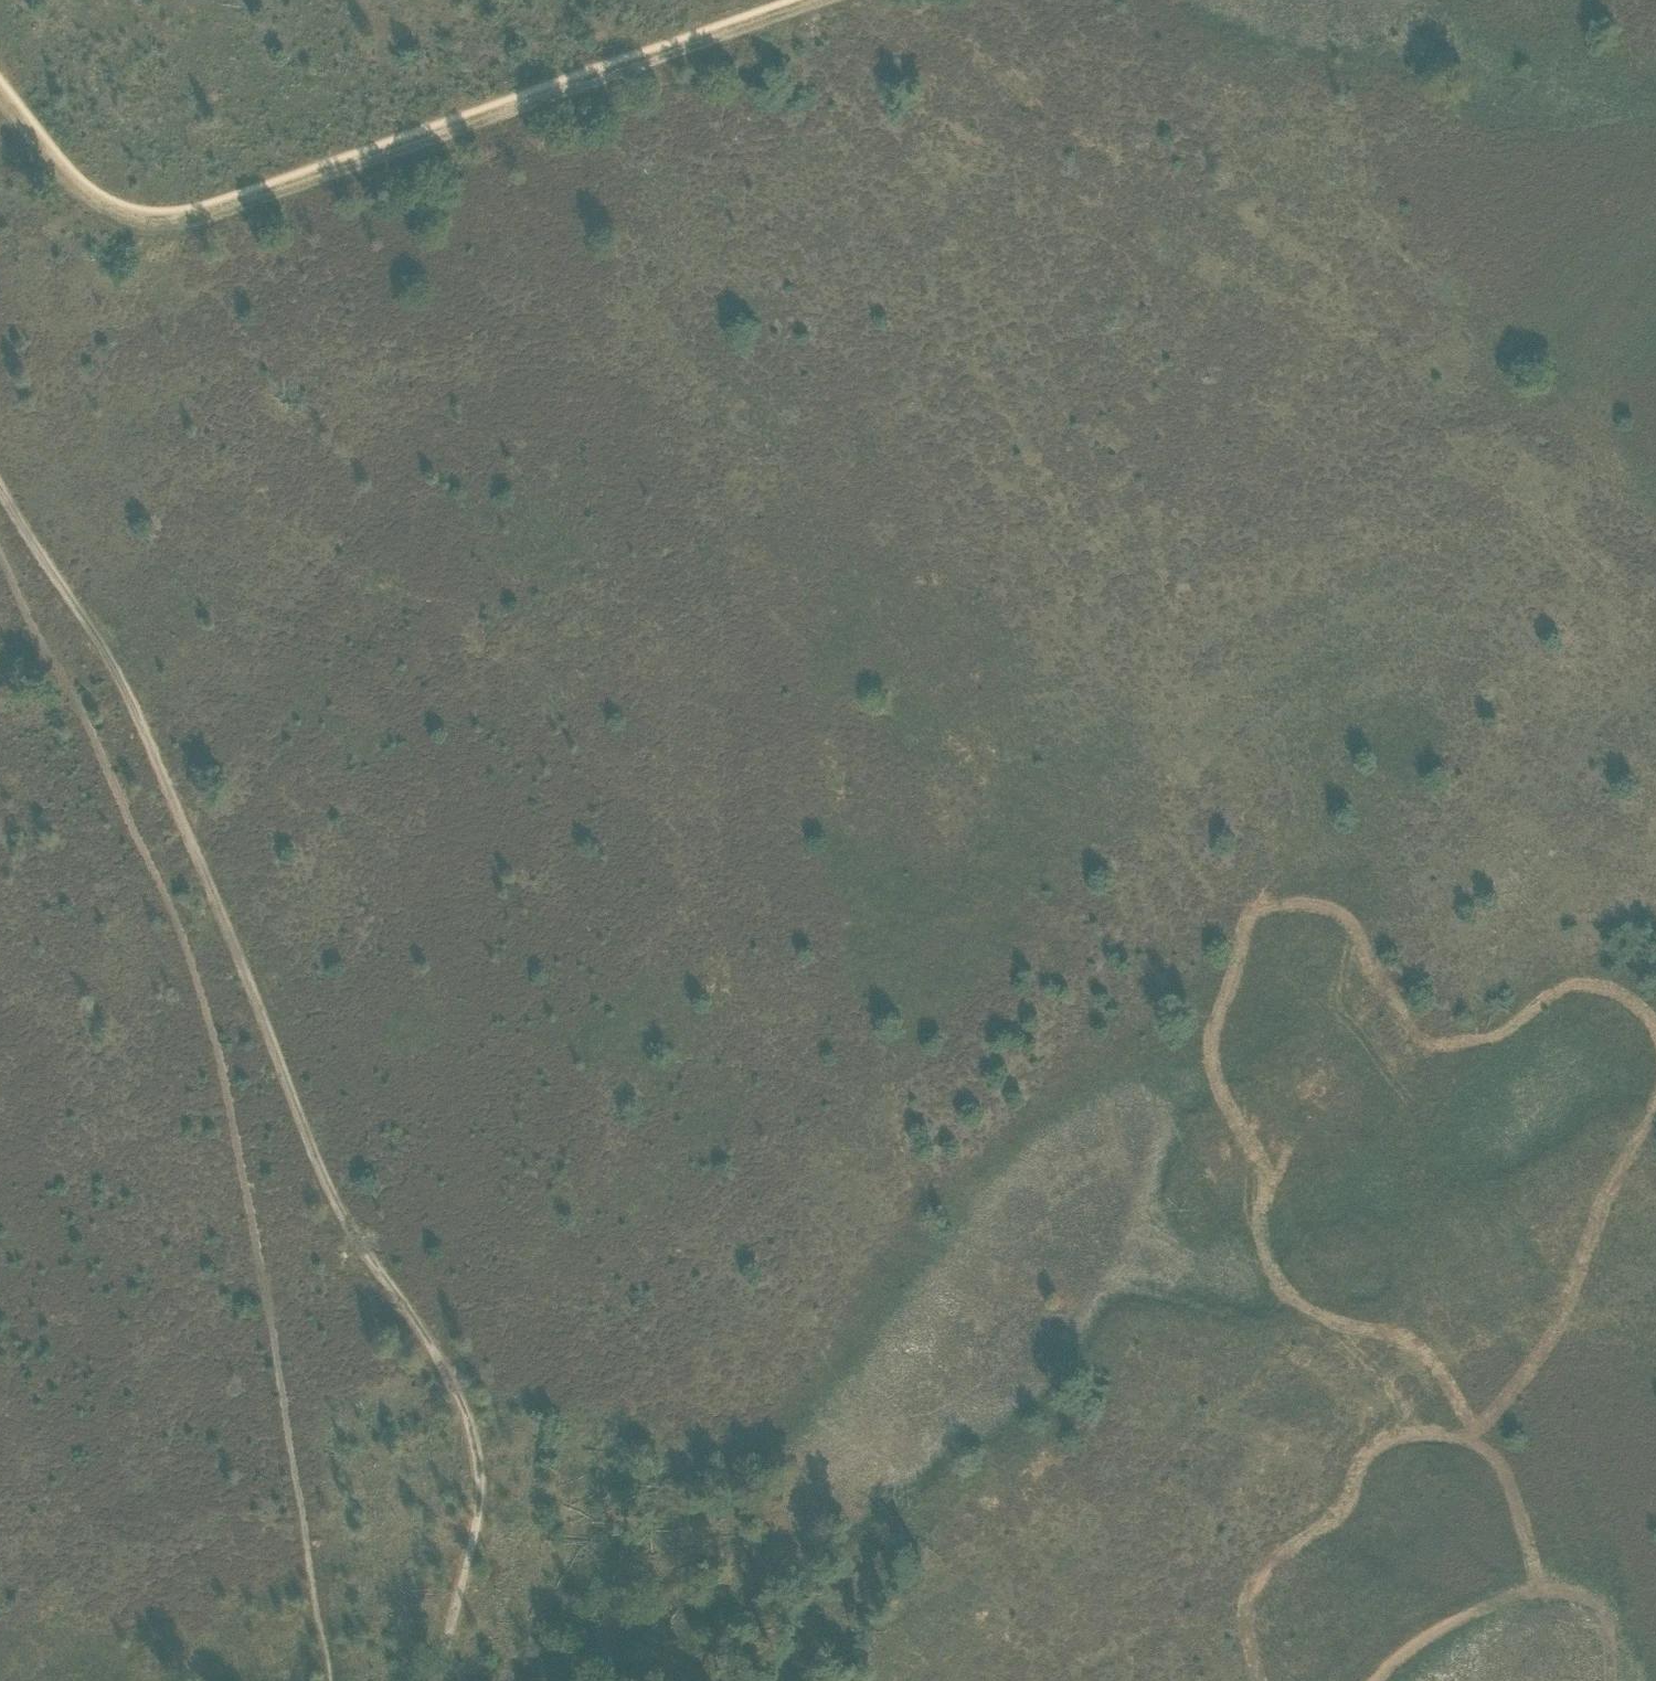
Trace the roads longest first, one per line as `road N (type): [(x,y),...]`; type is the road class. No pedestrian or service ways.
road 1 (track): [(421,1680),(480,1508),(469,1421),(432,1339),(348,1225),(320,1170),(118,671),(0,492)]
road 2 (track): [(821,0),(167,222),(138,219),(90,198),(0,94)]

